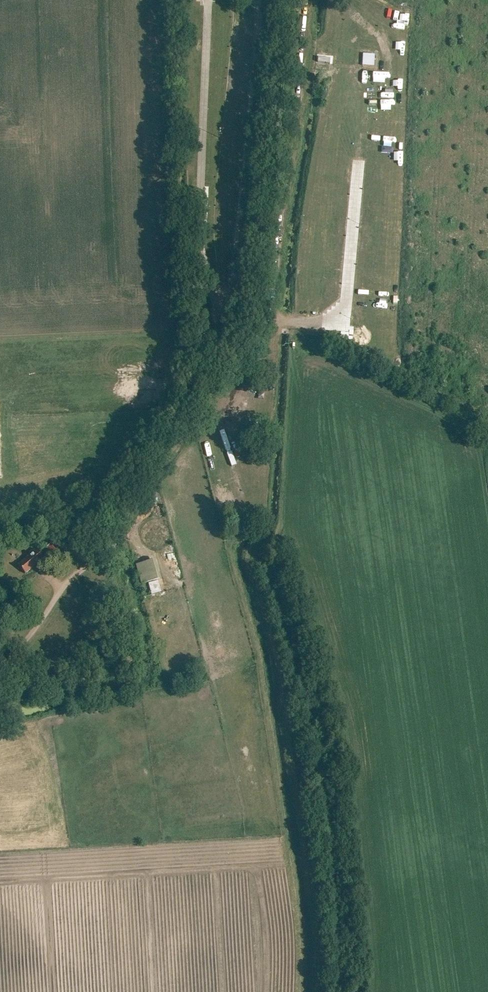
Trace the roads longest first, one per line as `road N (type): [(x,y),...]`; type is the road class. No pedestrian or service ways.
road 1 (track): [(212,406),(247,369),(269,325),(306,0)]
road 2 (unclassified): [(0,671),(68,582),(114,541),(212,406)]

